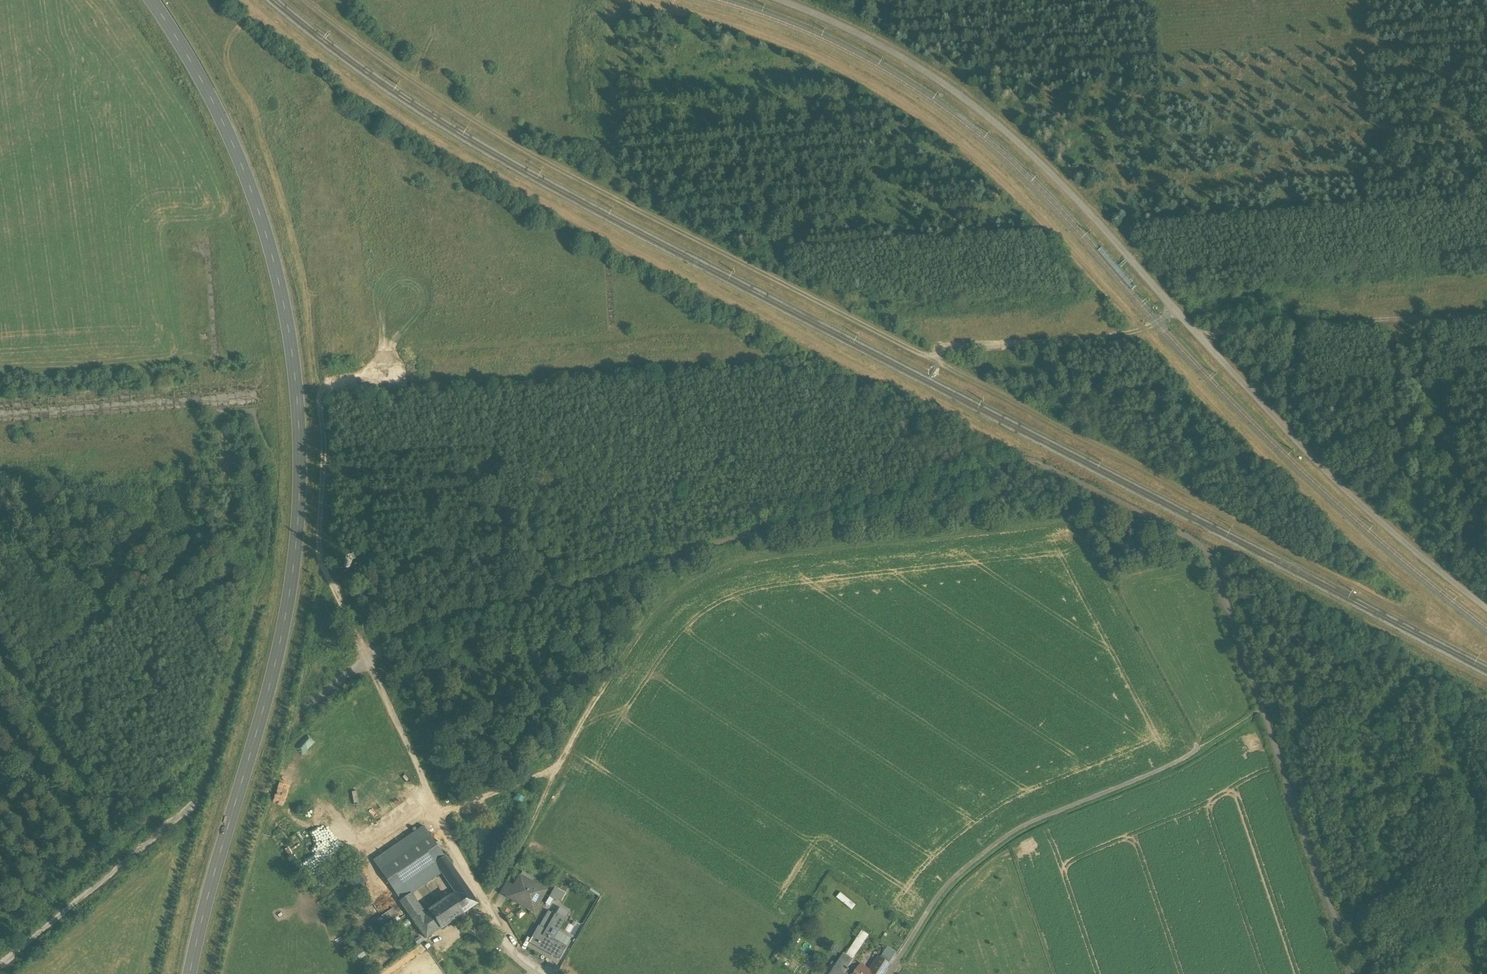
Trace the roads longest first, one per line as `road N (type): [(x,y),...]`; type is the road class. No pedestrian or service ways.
road 1 (track): [(1354,973),(1205,547),(1038,464),(844,506),(423,629),(368,658)]
road 2 (track): [(489,907),(665,615),(737,562),(889,553),(1075,508),(1197,749)]
road 3 (primary): [(191,973),(290,593),(299,506),(297,368),(242,167),(150,0)]
road 4 (track): [(1174,308),(1121,335),(921,355),(503,139),(308,0)]
road 5 (track): [(246,400),(277,470),(265,580),(208,777),(191,809),(0,972)]
road 6 (track): [(1261,710),(1179,761),(1010,834),(953,879),(910,940)]
road 7 (track): [(931,358),(1291,554)]
road 8 (track): [(388,374),(321,389),(318,552),(368,658)]
road 9 (track): [(259,399),(0,419)]
road 10 (track): [(368,658),(449,837)]
road 11 (residential): [(539,973),(508,948),(449,837)]
road 12 (track): [(222,402),(227,525)]

